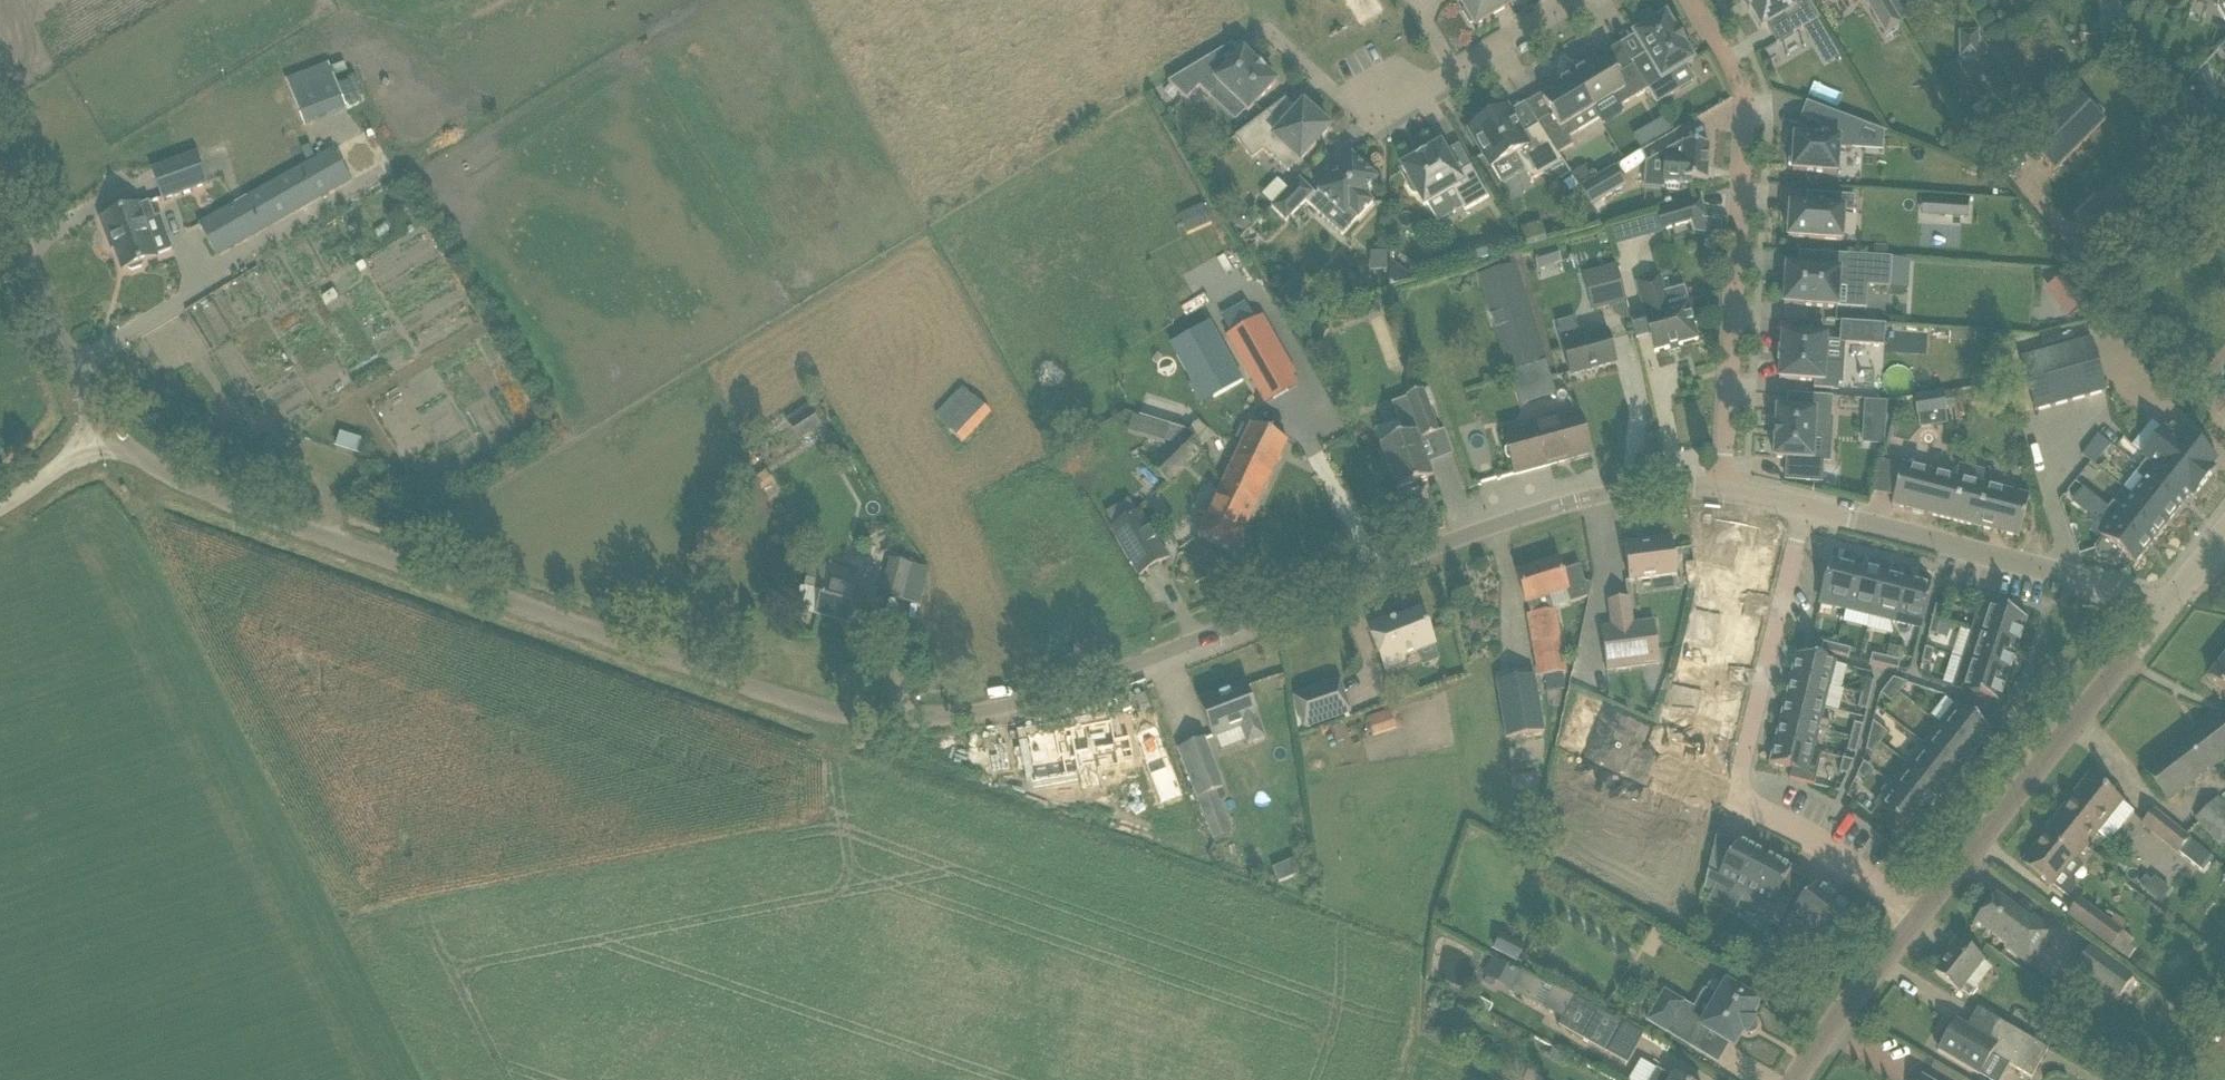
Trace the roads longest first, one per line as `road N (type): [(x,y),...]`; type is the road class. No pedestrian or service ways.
road 1 (residential): [(1724,489),(1668,490),(1571,509),(1024,727),(928,742),(803,723),(194,503),(156,483),(103,434)]
road 2 (residential): [(1724,489),(1754,90),(1701,0)]
road 3 (residential): [(1912,922),(2178,597)]
road 4 (residential): [(2178,597),(1804,508)]
road 5 (residential): [(1804,508),(1734,805)]
road 6 (unclassified): [(103,434),(41,315),(0,205)]
road 7 (residential): [(1272,21),(1359,110),(1387,110),(1453,71)]
road 8 (residential): [(1734,805),(1853,869),(1912,922)]
road 9 (residential): [(1799,1079),(1848,1000),(1912,922)]
road 10 (residential): [(1734,805),(1574,739)]
road 11 (residential): [(1453,71),(1574,0)]
road 12 (unclassified): [(0,505),(42,484),(103,434)]

